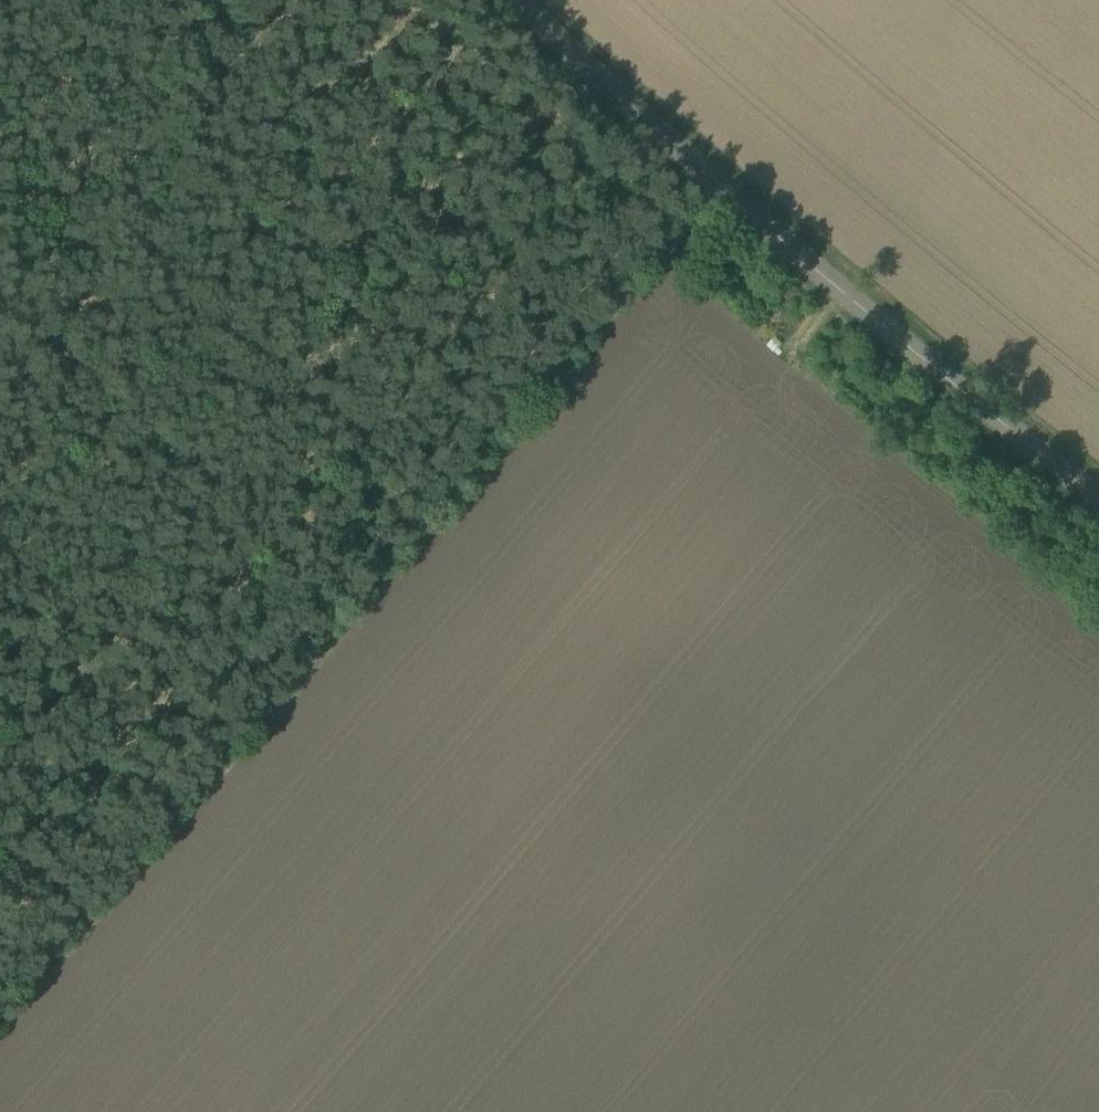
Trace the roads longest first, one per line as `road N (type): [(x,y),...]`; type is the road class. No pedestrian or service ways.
road 1 (unclassified): [(1098,489),(827,281),(517,0)]
road 2 (track): [(0,183),(416,516)]

